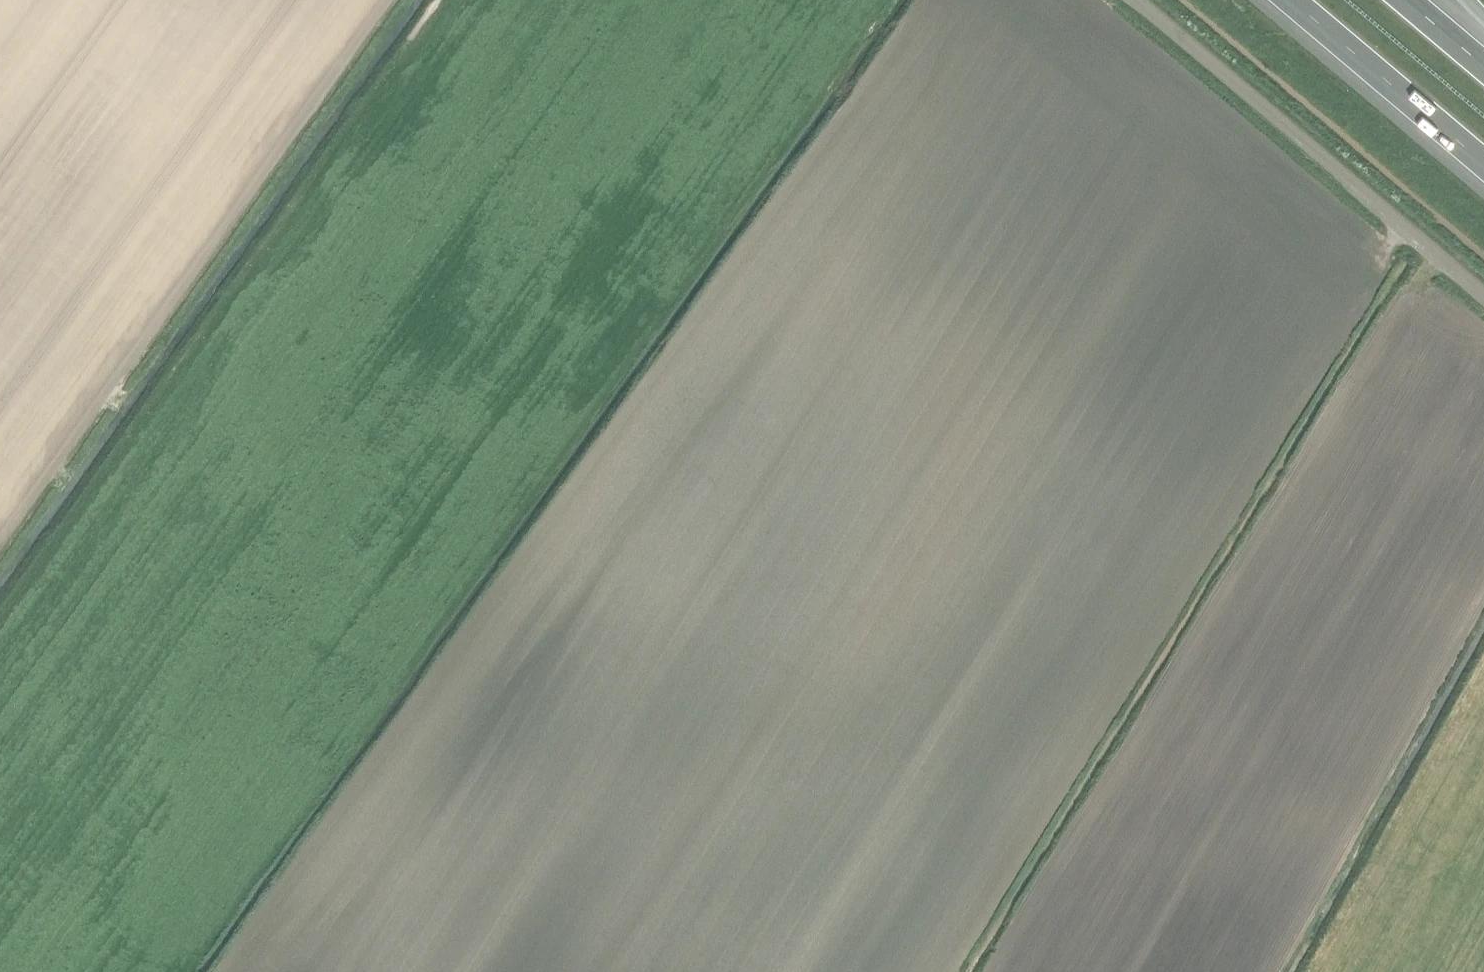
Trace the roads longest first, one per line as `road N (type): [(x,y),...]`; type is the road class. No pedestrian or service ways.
road 1 (unclassified): [(1483,296),(1136,0)]
road 2 (motorway): [(1278,0),(1483,173)]

